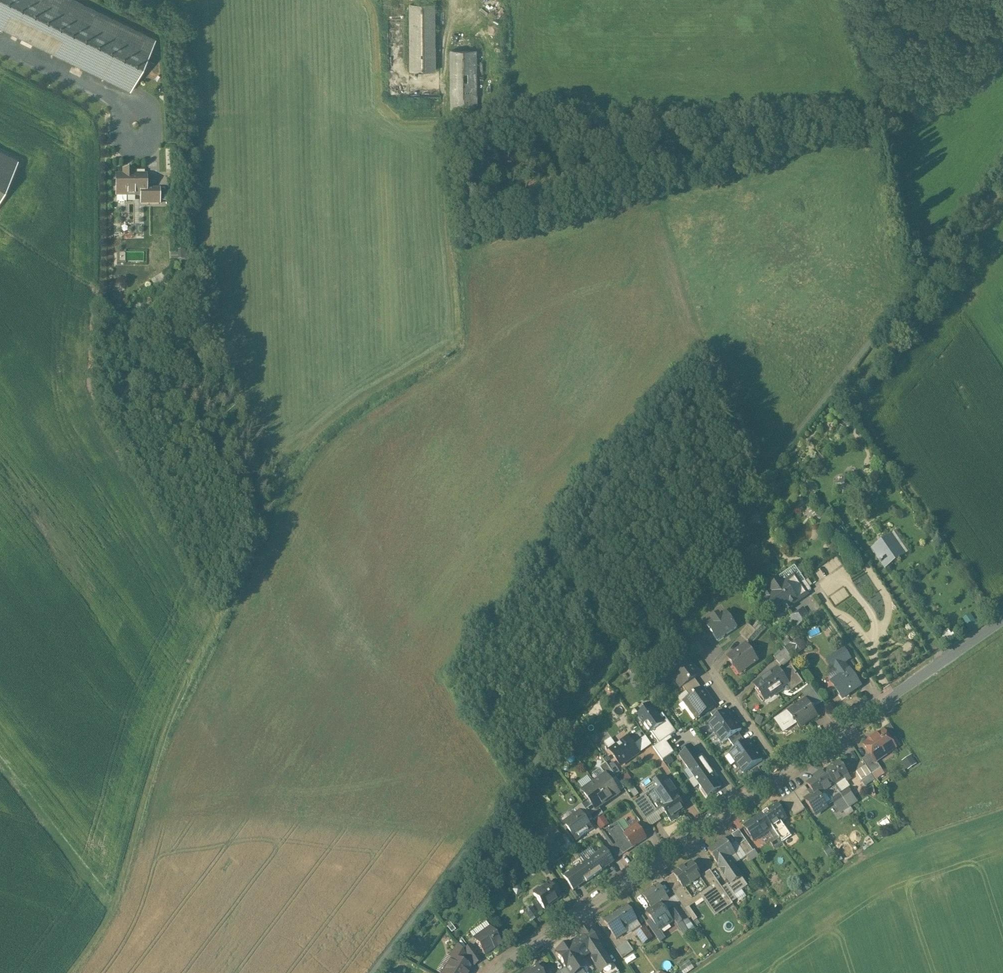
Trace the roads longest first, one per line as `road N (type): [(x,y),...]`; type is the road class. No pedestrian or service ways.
road 1 (residential): [(492,972),(1002,620)]

